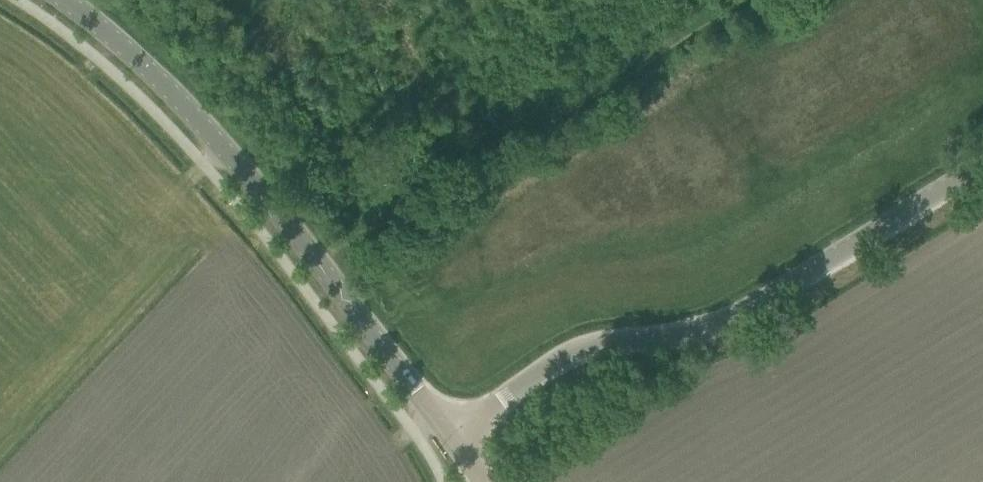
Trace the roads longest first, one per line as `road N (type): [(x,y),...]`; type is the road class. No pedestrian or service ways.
road 1 (unclassified): [(450,439),(577,353),(731,322),(982,166)]
road 2 (tertiary): [(450,439),(305,245),(175,97),(63,0)]
road 3 (track): [(746,0),(295,280)]

